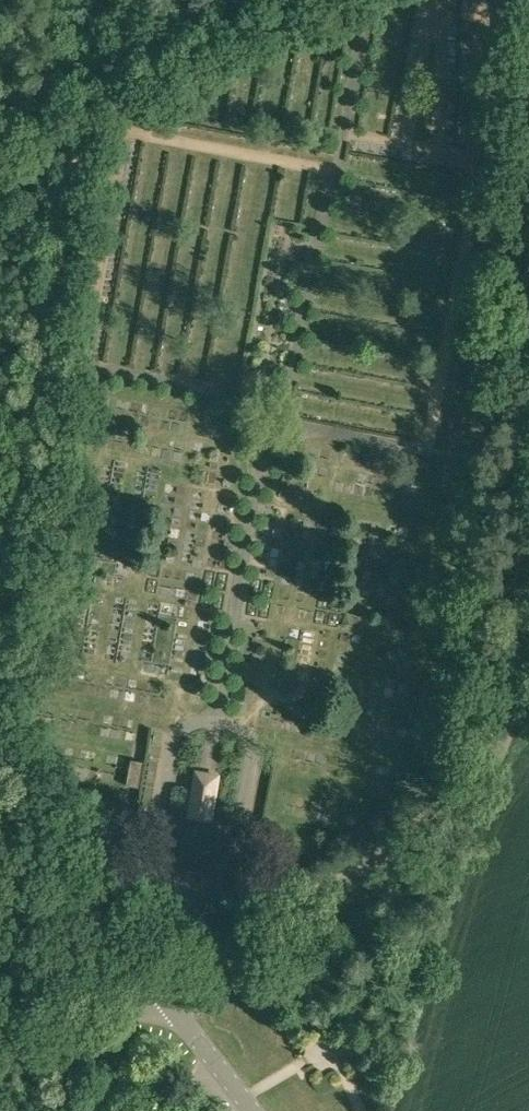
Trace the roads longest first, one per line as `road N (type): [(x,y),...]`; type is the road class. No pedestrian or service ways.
road 1 (unclassified): [(166,995),(446,812),(482,776),(518,663),(528,460)]
road 2 (track): [(0,603),(112,0)]
road 3 (unclassified): [(166,995),(0,783)]
road 4 (unclassified): [(166,995),(0,1059)]
road 5 (unclassified): [(254,1110),(166,995)]

